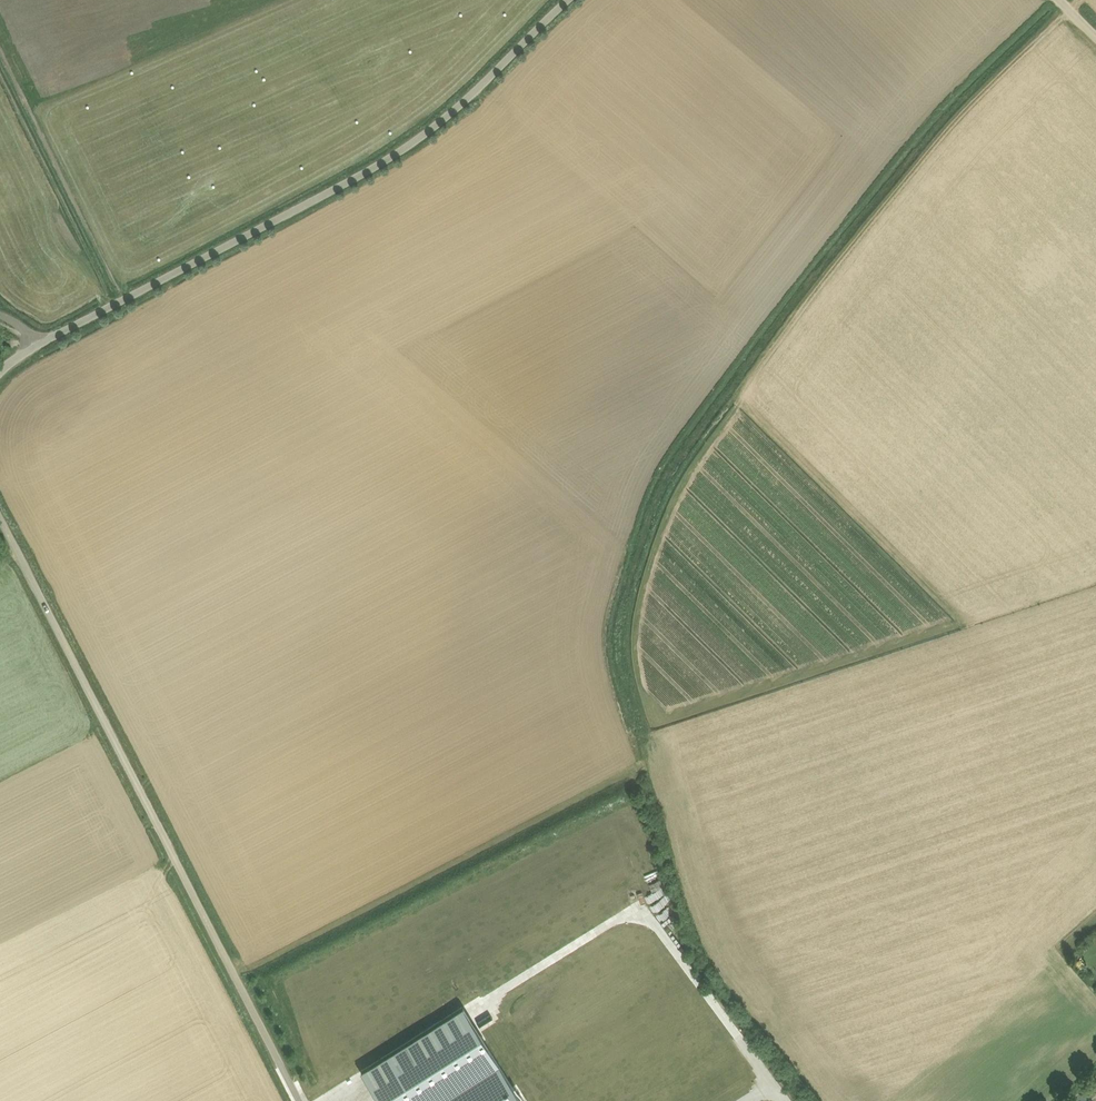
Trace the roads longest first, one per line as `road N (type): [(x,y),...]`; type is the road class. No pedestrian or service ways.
road 1 (unclassified): [(299,1100),(0,518)]
road 2 (unclassified): [(37,345),(423,136),(568,0)]

